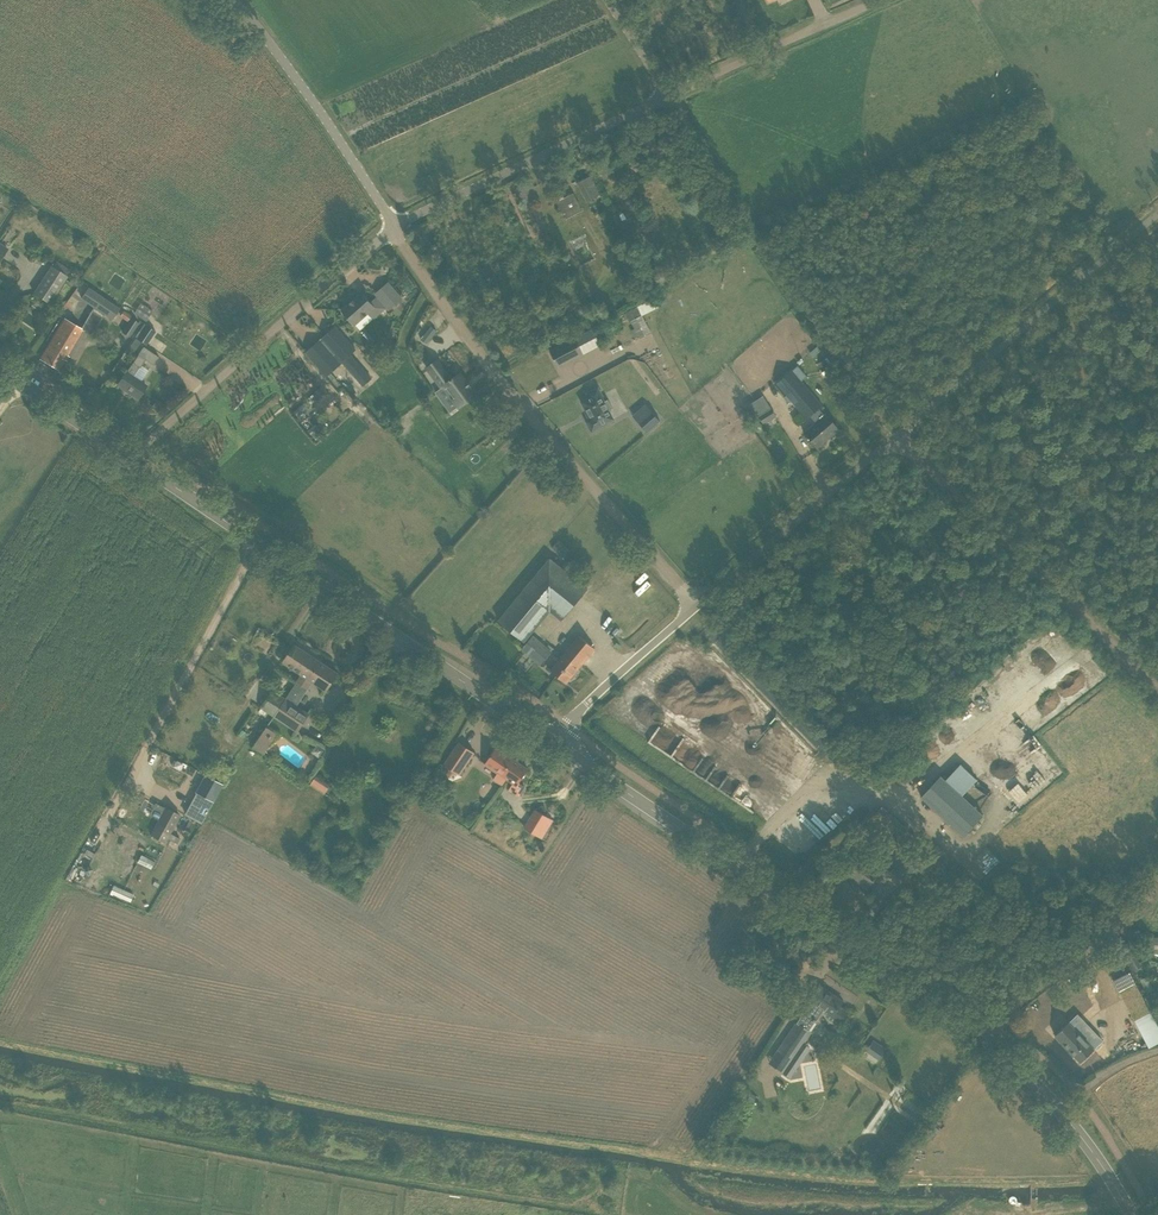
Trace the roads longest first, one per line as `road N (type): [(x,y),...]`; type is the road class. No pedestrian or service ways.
road 1 (track): [(1157,686),(892,433),(673,98)]
road 2 (tertiary): [(1133,1214),(1073,1116),(1000,1045),(553,738)]
road 3 (unclassified): [(698,608),(1157,204)]
road 4 (unclassified): [(395,225),(484,361),(698,608)]
road 5 (tertiary): [(553,738),(256,539)]
road 6 (unclassified): [(395,225),(133,457)]
road 7 (unclassified): [(673,98),(395,225)]
road 8 (unclassified): [(395,225),(242,0)]
road 9 (unclassified): [(673,98),(885,0)]
road 10 (unclassified): [(153,735),(256,539)]
road 11 (track): [(995,1020),(1122,922),(1157,873)]
road 12 (unclassified): [(553,738),(698,608)]
road 13 (tertiary): [(133,457),(0,369)]
road 14 (tertiary): [(256,539),(133,457)]

